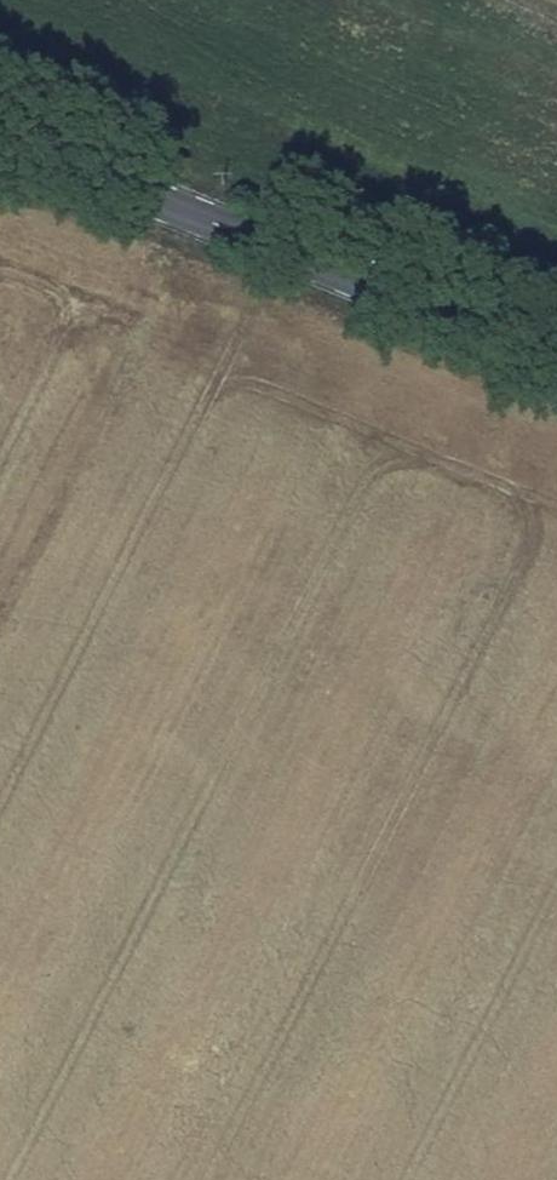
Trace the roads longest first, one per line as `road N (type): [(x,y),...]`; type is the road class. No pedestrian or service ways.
road 1 (primary): [(556,358),(0,137)]

